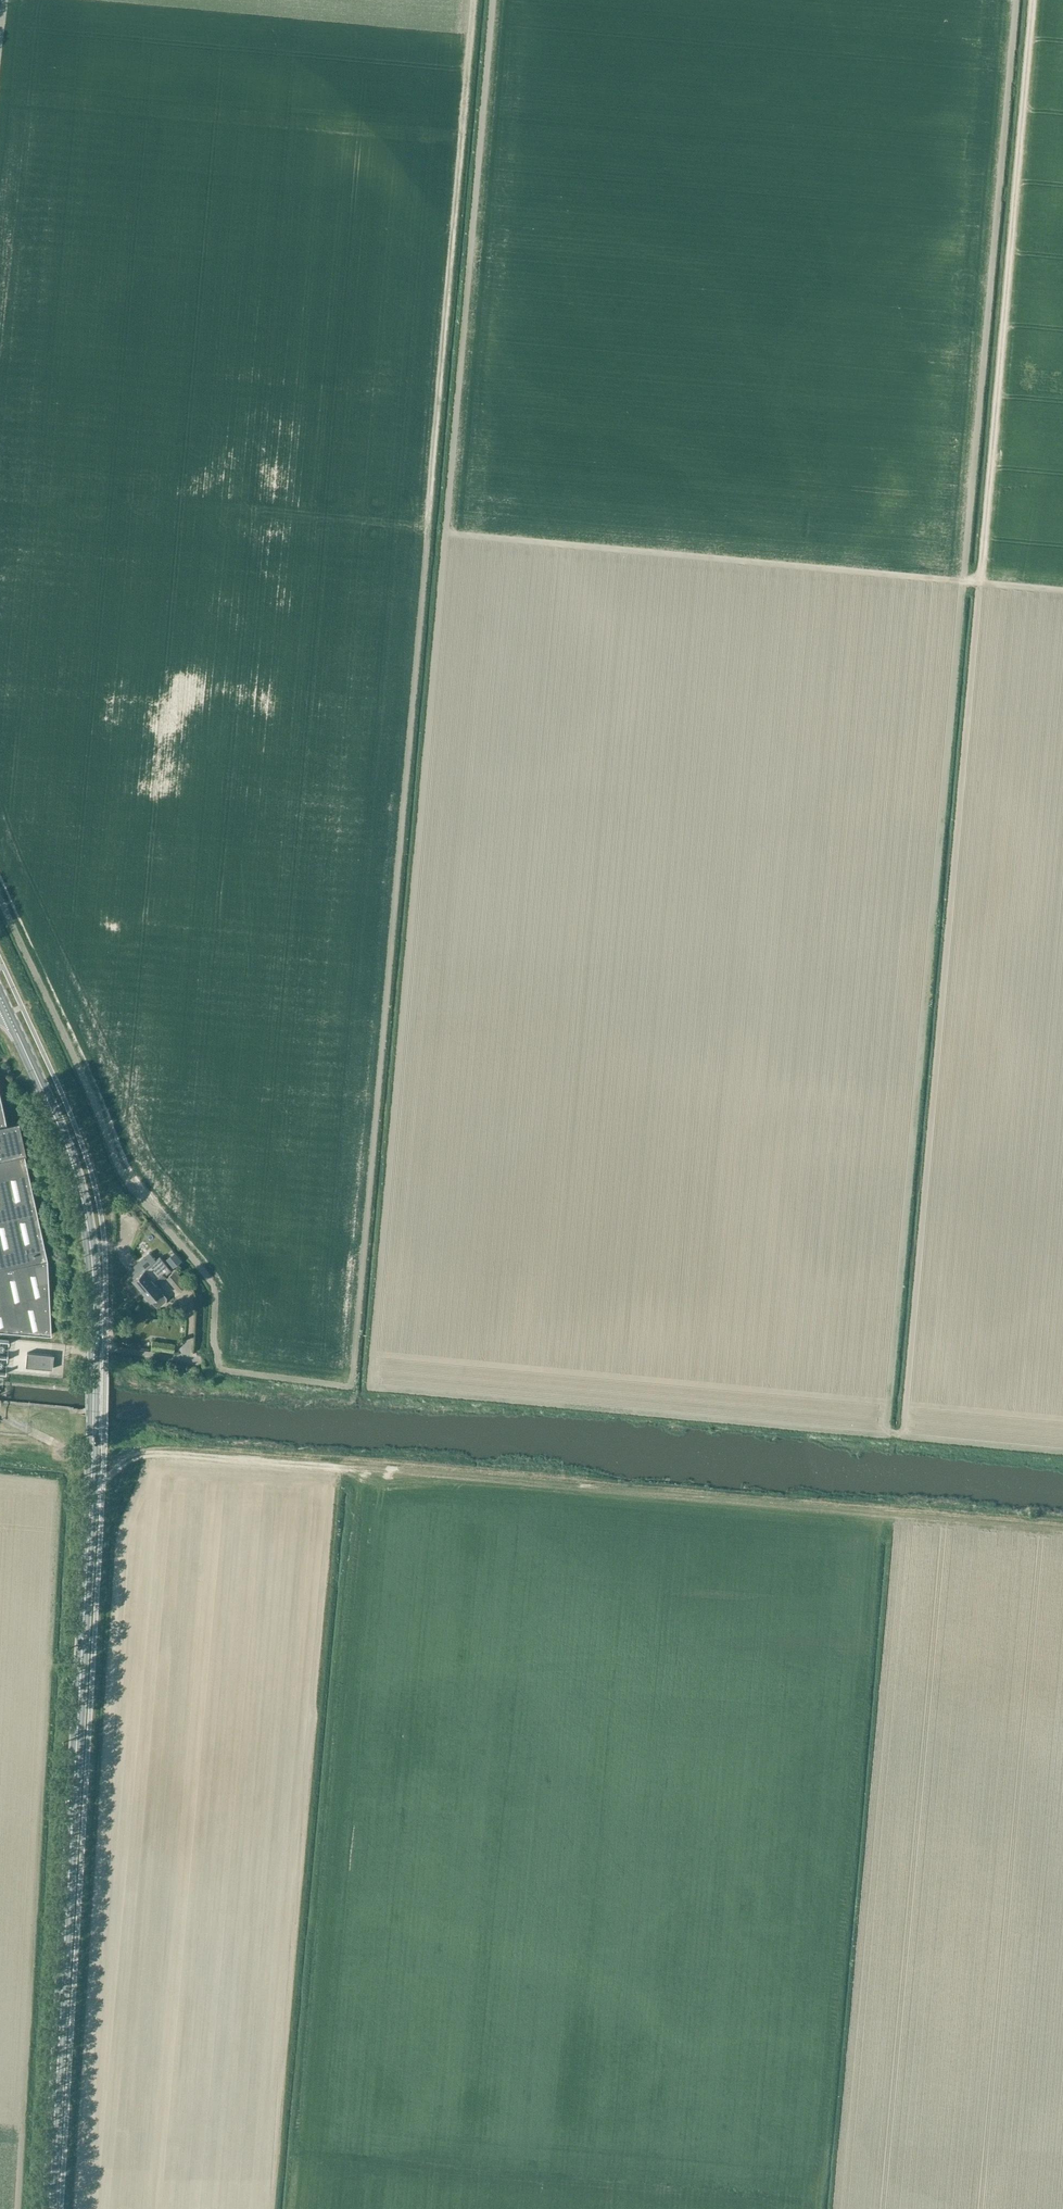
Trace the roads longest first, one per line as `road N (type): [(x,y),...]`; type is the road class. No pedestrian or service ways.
road 1 (primary): [(49,2208),(94,1331),(80,1187),(6,1009)]

